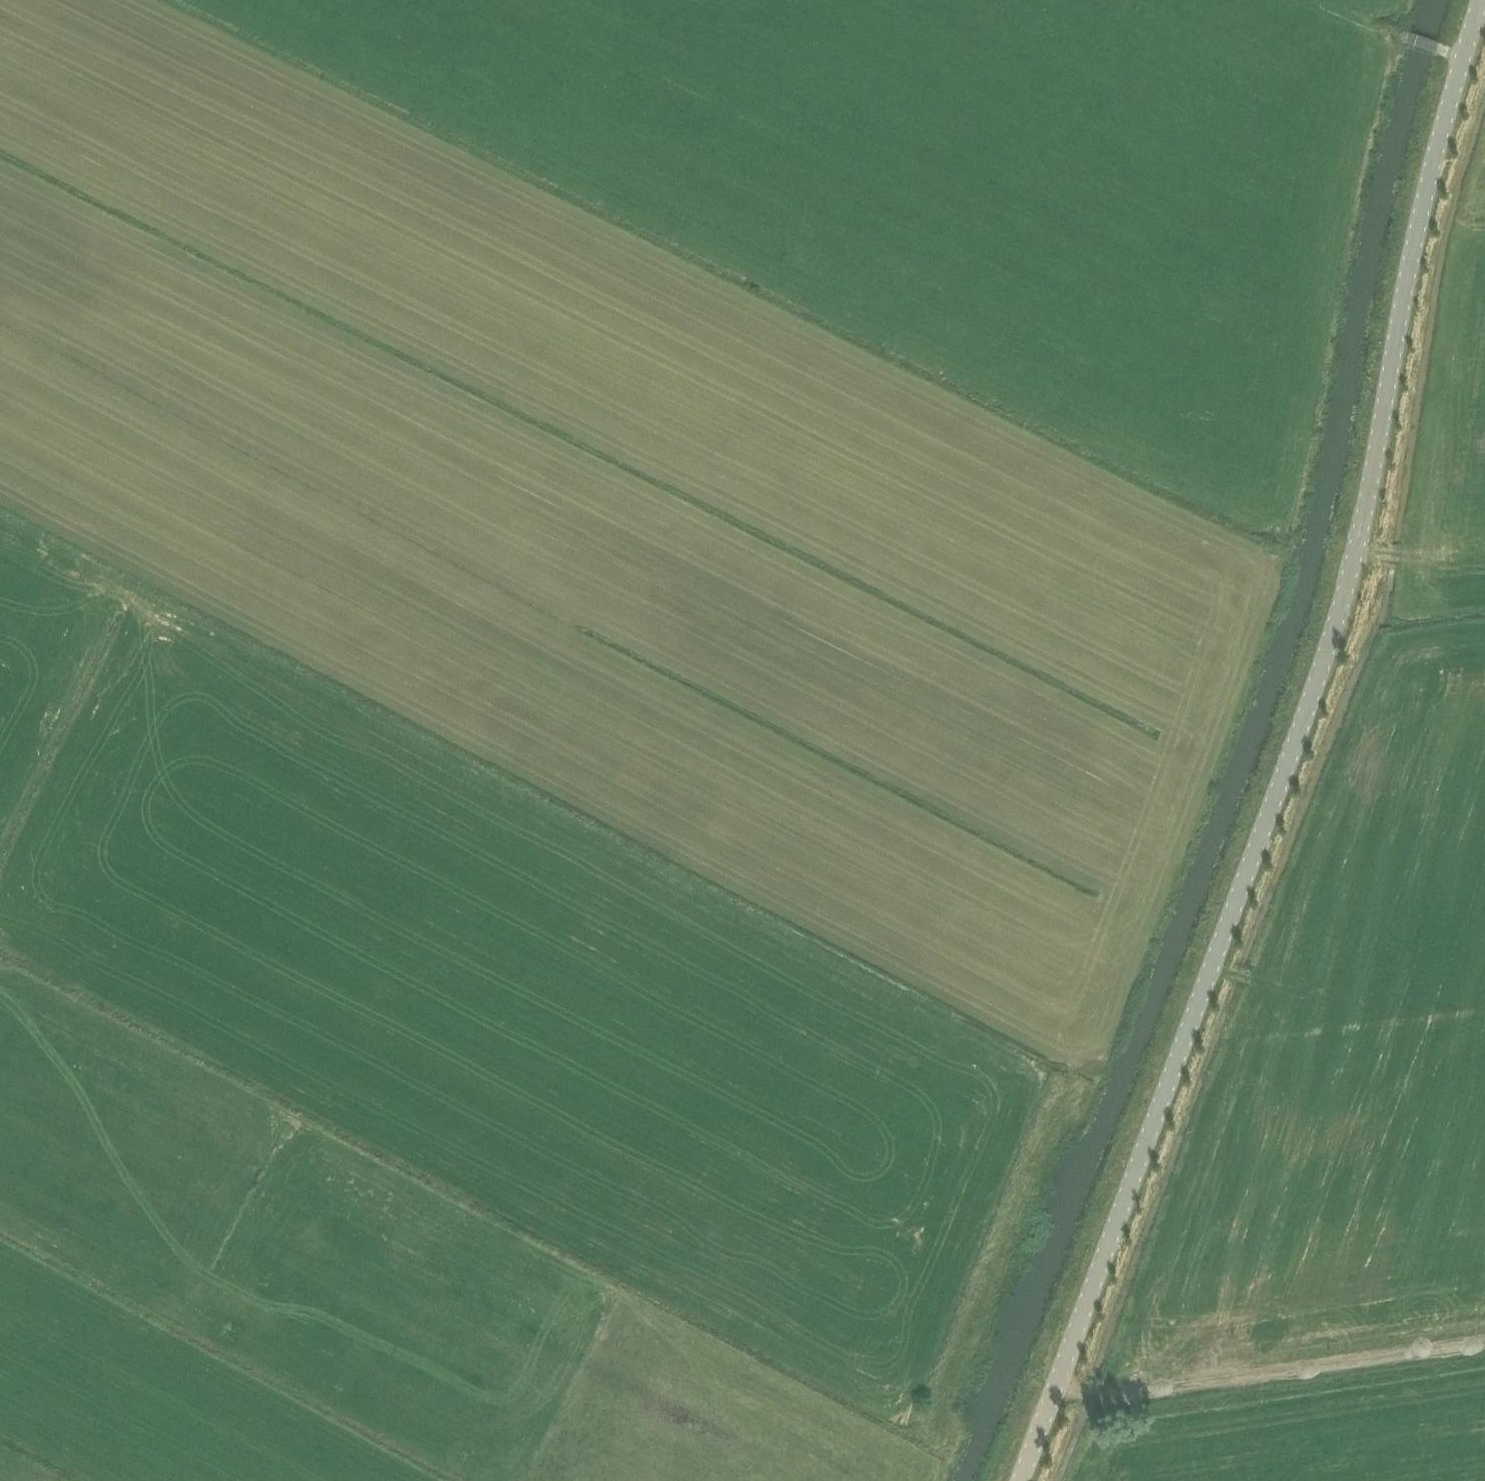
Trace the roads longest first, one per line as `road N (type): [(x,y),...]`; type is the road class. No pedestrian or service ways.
road 1 (tertiary): [(1021,1480),(1346,599),(1422,211),(1481,0)]
road 2 (track): [(1329,0),(1463,54)]

